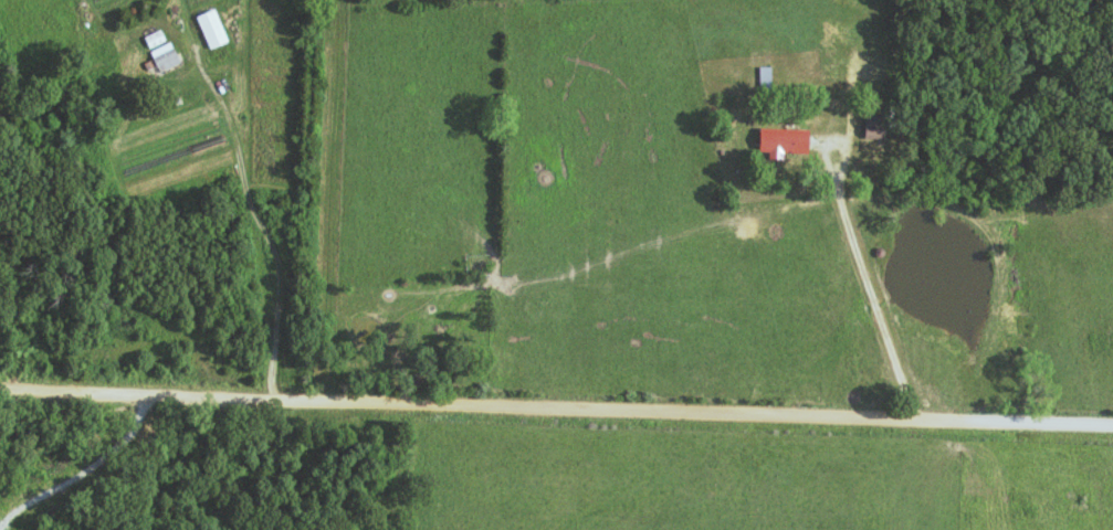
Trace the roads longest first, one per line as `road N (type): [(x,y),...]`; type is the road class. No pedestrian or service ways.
road 1 (residential): [(1112,425),(579,412),(0,385)]

